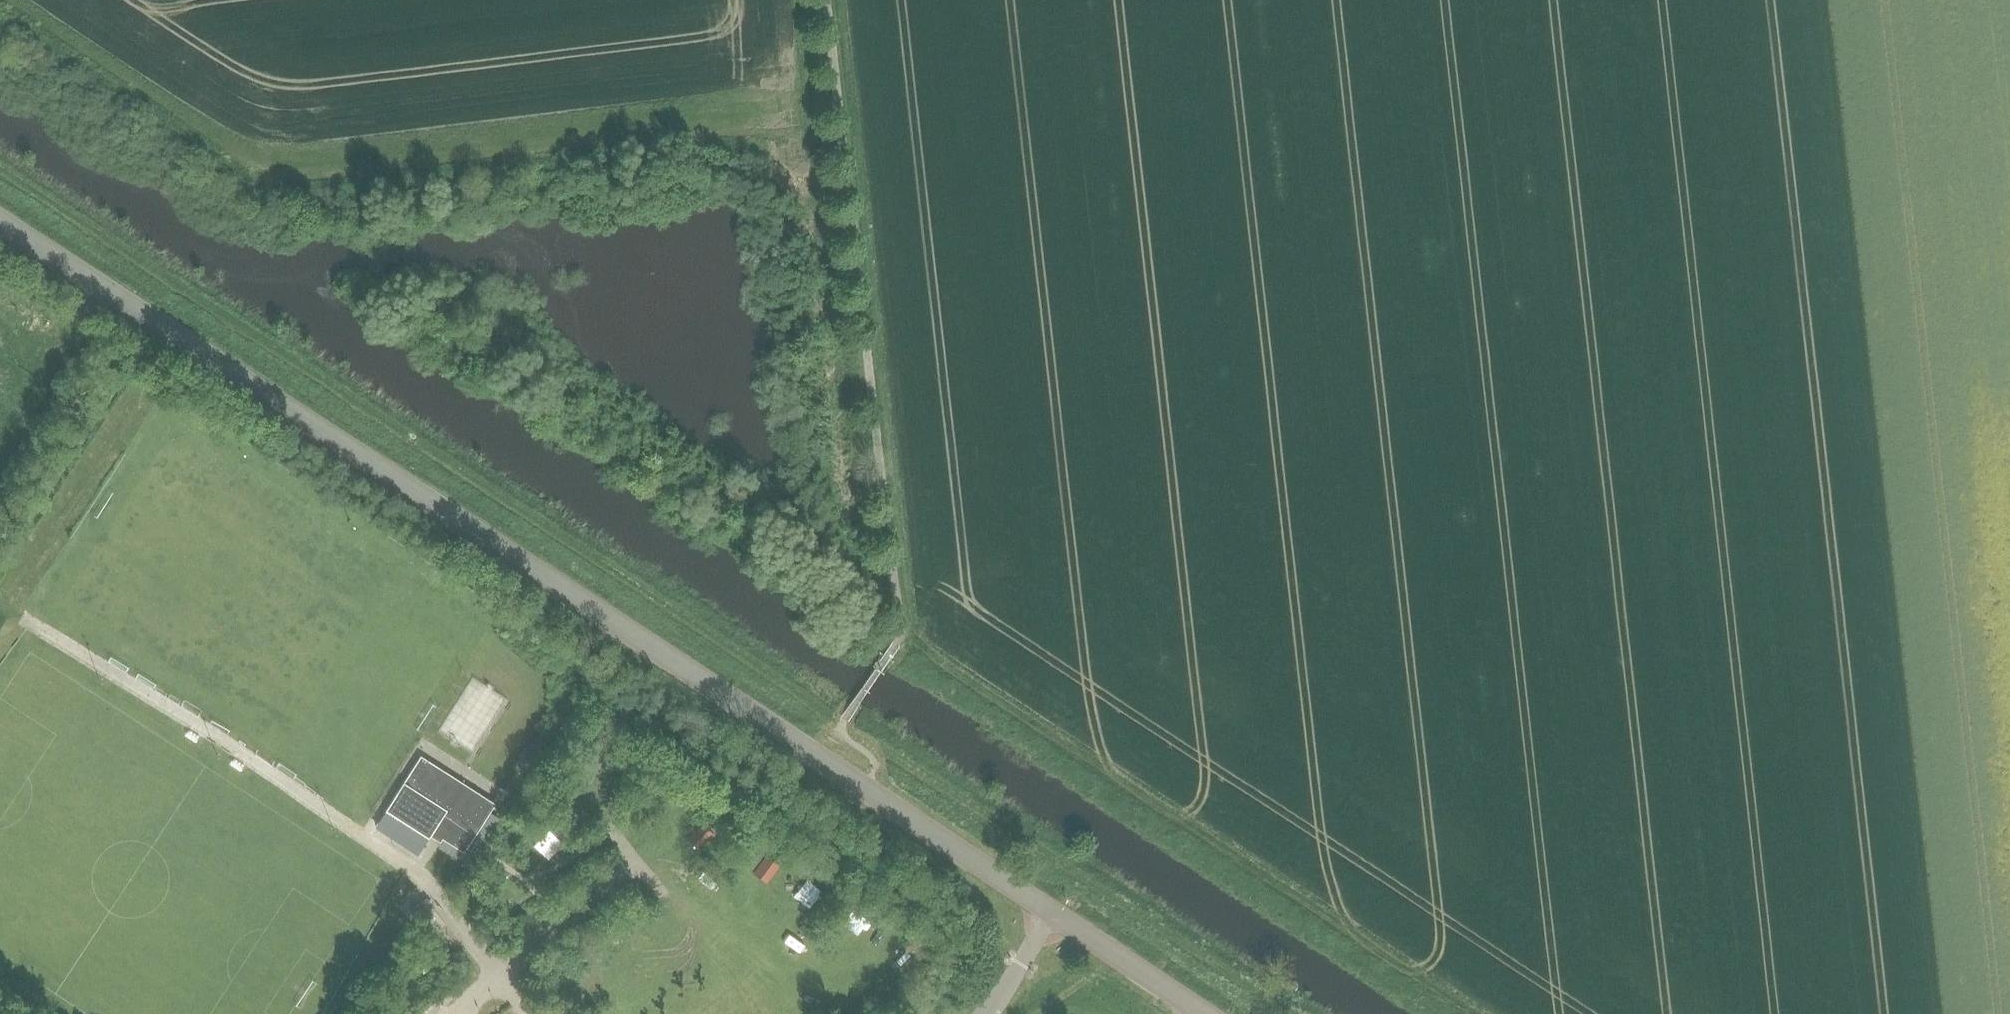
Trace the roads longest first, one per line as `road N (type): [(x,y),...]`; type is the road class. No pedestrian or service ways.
road 1 (secondary): [(0,219),(1056,914)]
road 2 (secondary): [(1202,1013),(1056,914)]
road 3 (unclassified): [(988,1013),(1056,914)]

